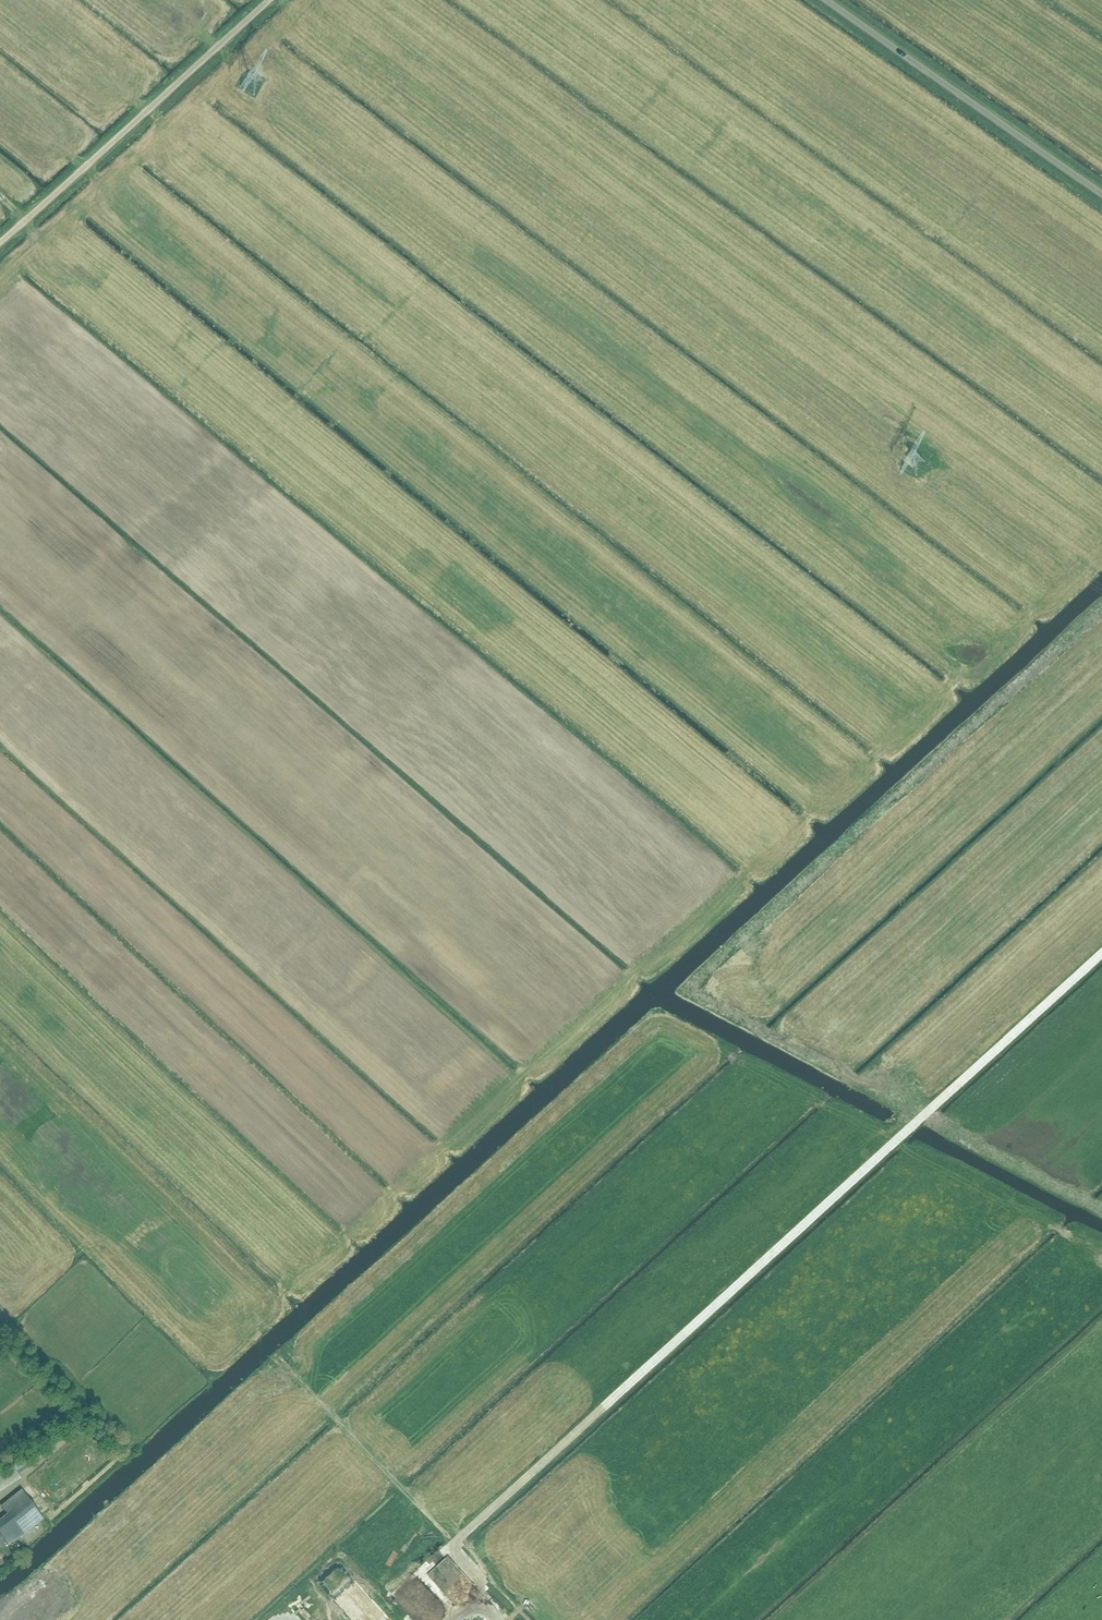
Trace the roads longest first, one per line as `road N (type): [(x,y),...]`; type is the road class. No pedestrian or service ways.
road 1 (unclassified): [(0,243),(269,0)]
road 2 (unclassified): [(1101,195),(825,0)]

